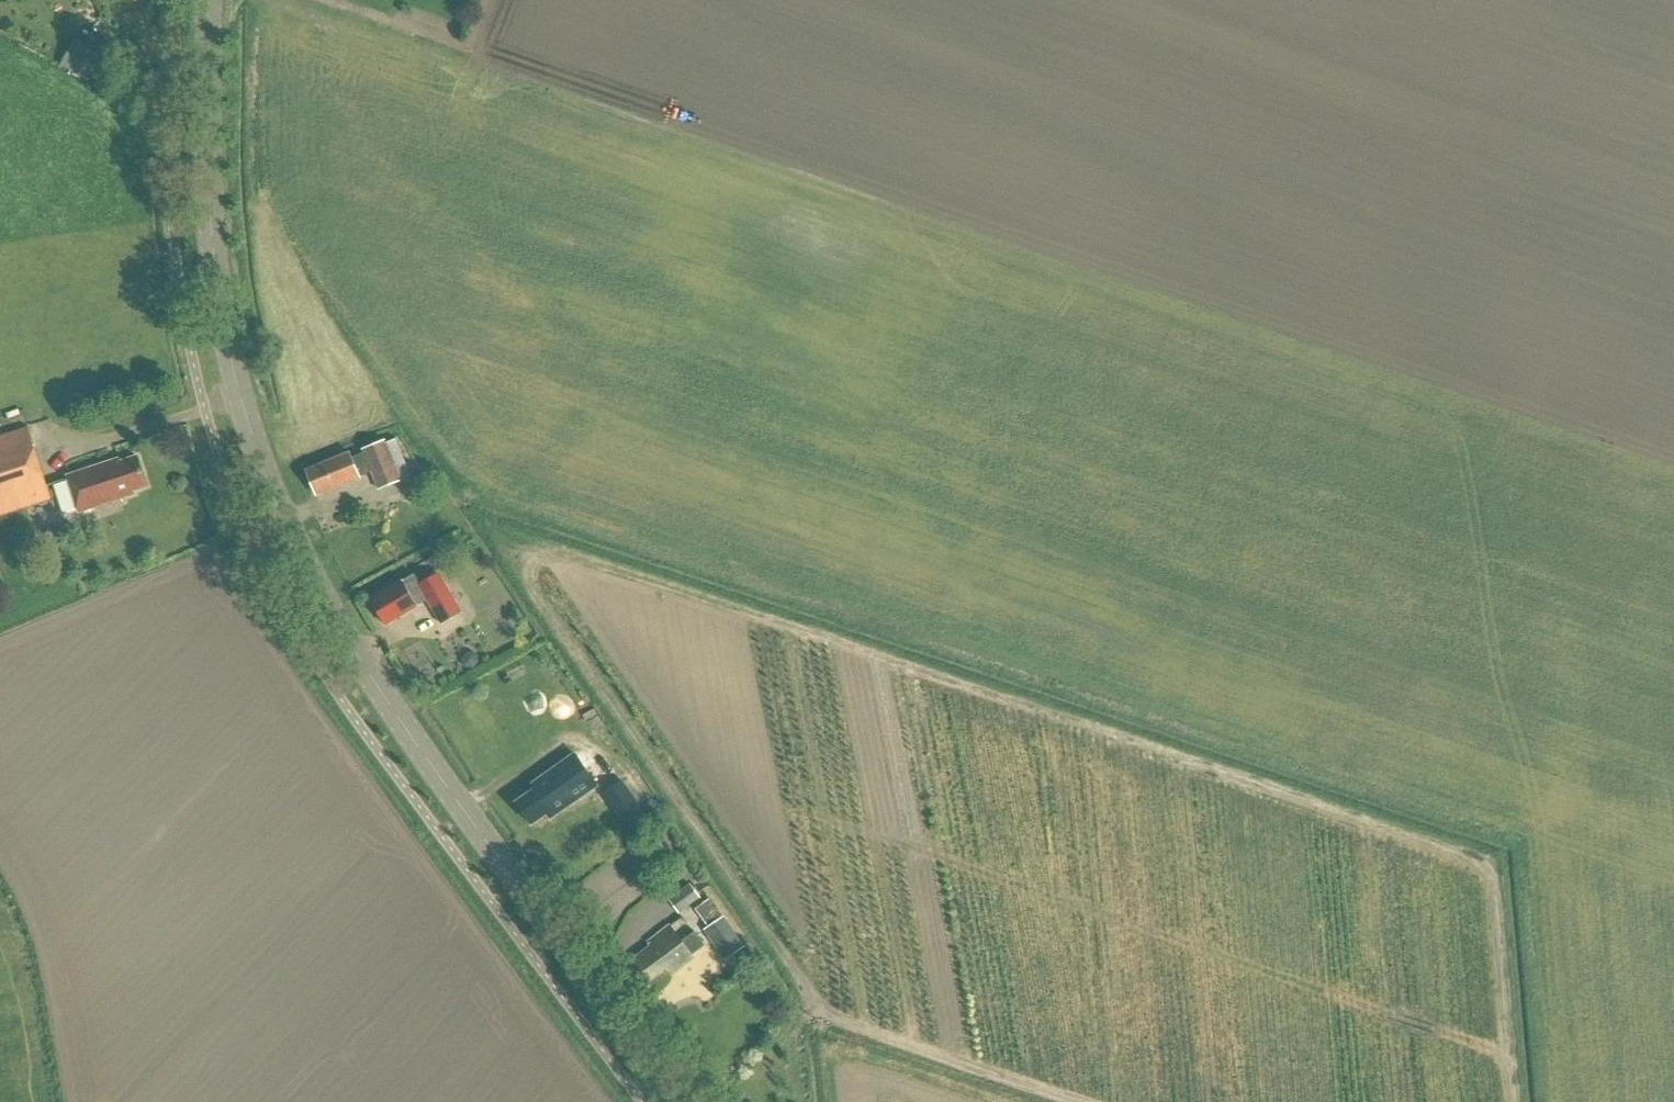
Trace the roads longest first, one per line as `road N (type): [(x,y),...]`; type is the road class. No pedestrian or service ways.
road 1 (secondary): [(685,1101),(408,731),(294,543),(254,444),(236,359),(221,232),(223,0)]

